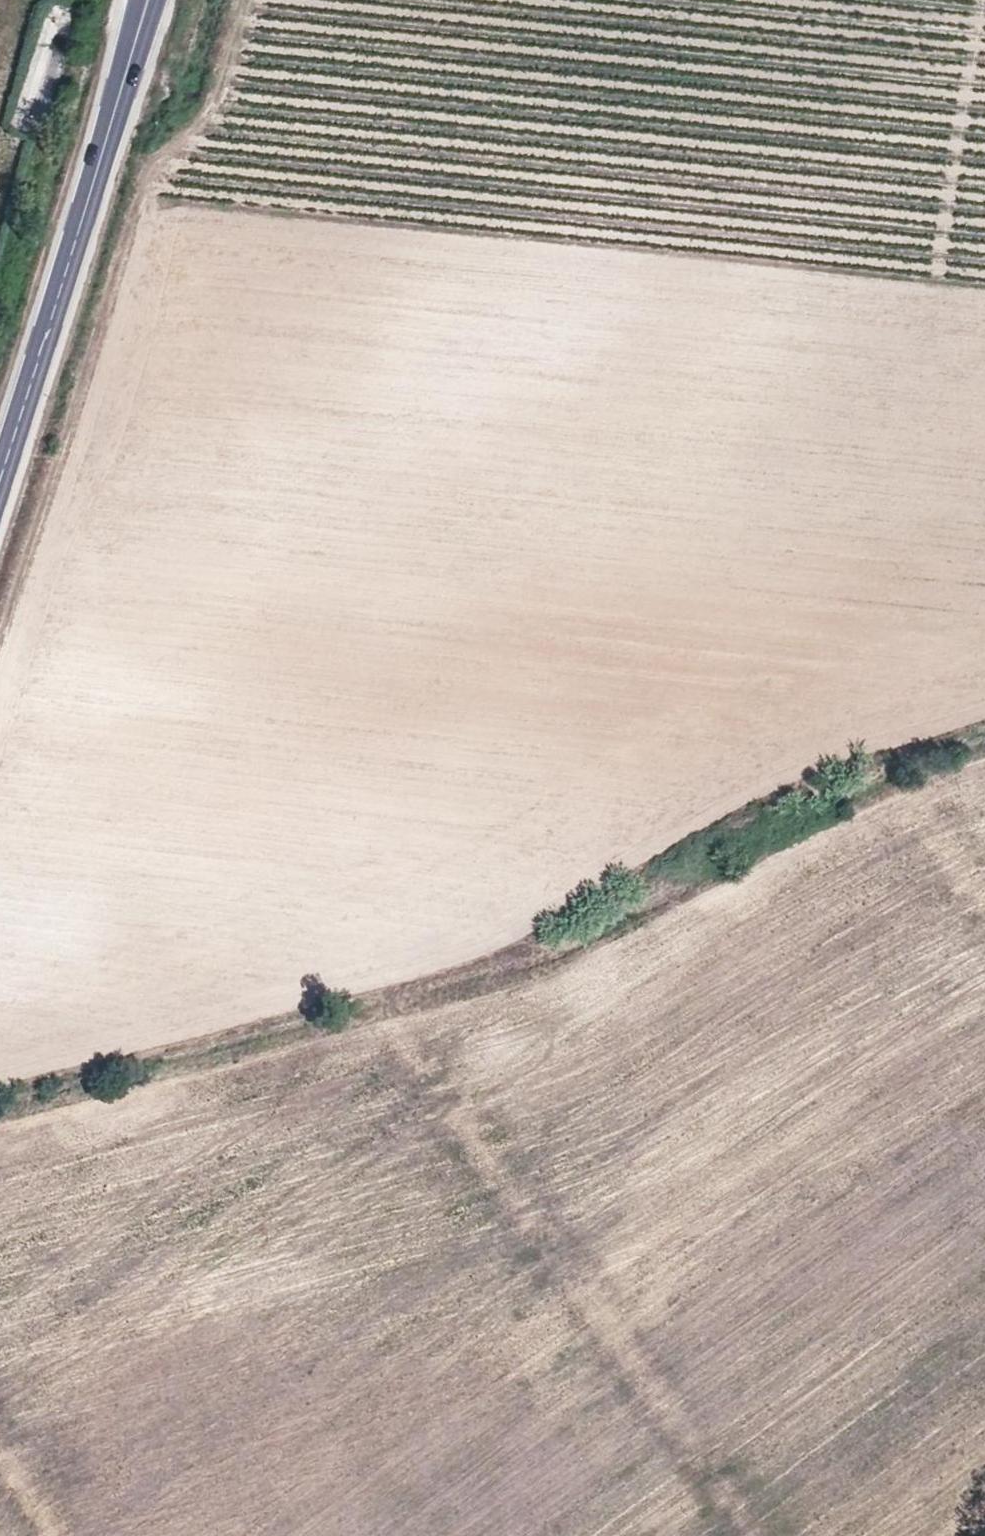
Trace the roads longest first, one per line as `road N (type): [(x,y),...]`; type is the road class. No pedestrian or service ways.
road 1 (track): [(0,653),(143,190),(216,109),(247,0)]
road 2 (tertiary): [(147,0),(0,481)]

